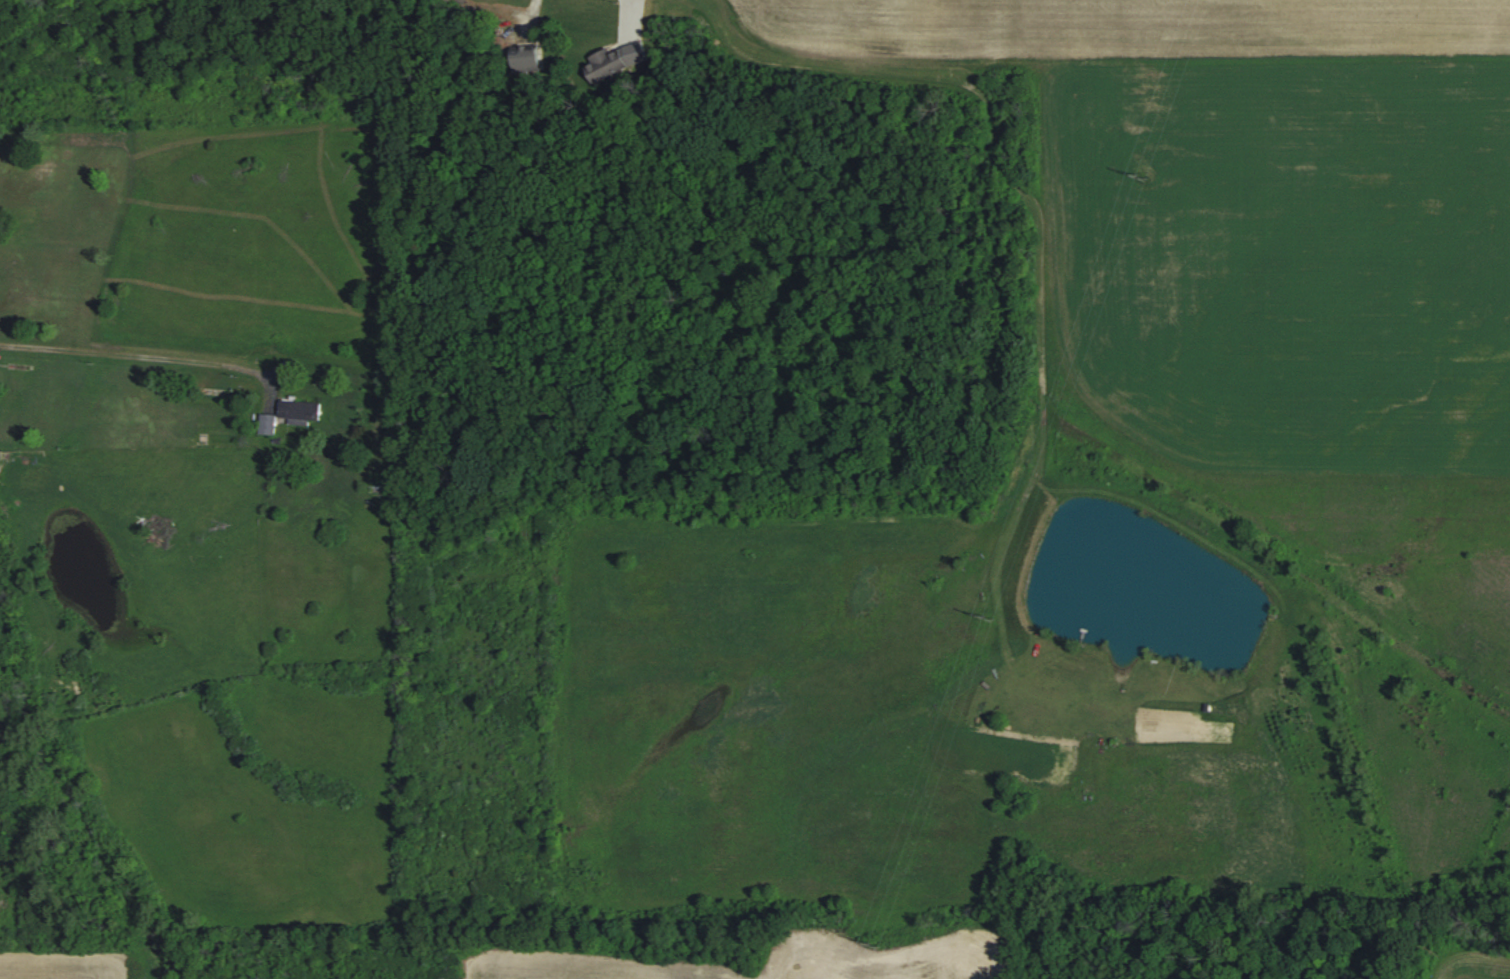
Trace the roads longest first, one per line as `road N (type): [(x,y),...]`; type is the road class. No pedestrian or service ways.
road 1 (residential): [(0,348),(243,366)]

